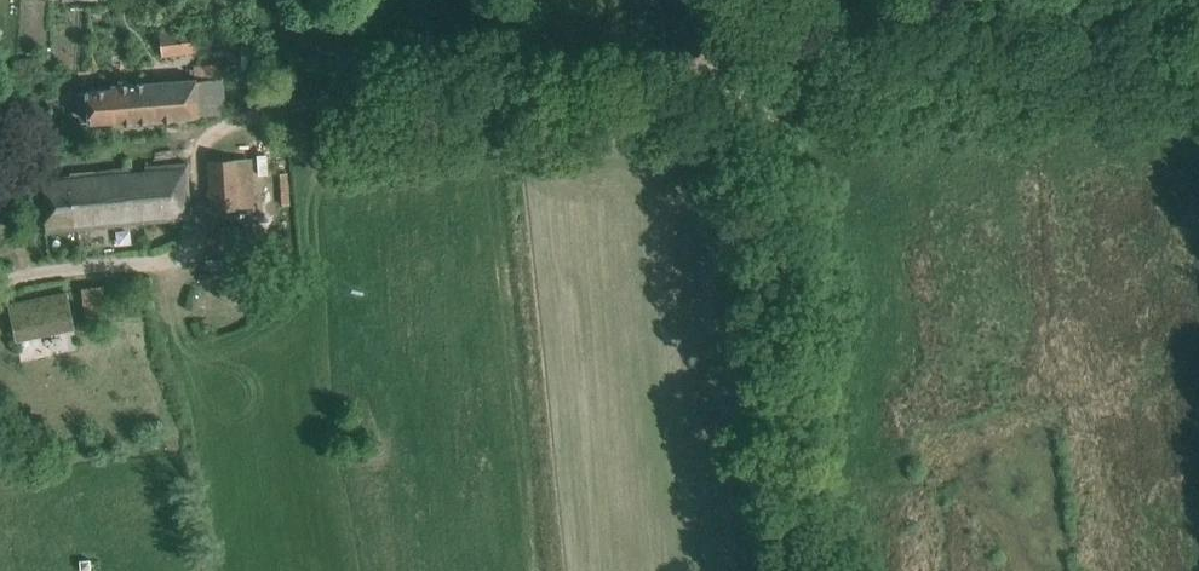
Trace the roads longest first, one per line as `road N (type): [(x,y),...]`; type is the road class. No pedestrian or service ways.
road 1 (unclassified): [(0,285),(45,259),(196,244),(190,119),(756,82)]
road 2 (unclassified): [(756,82),(1198,49)]

